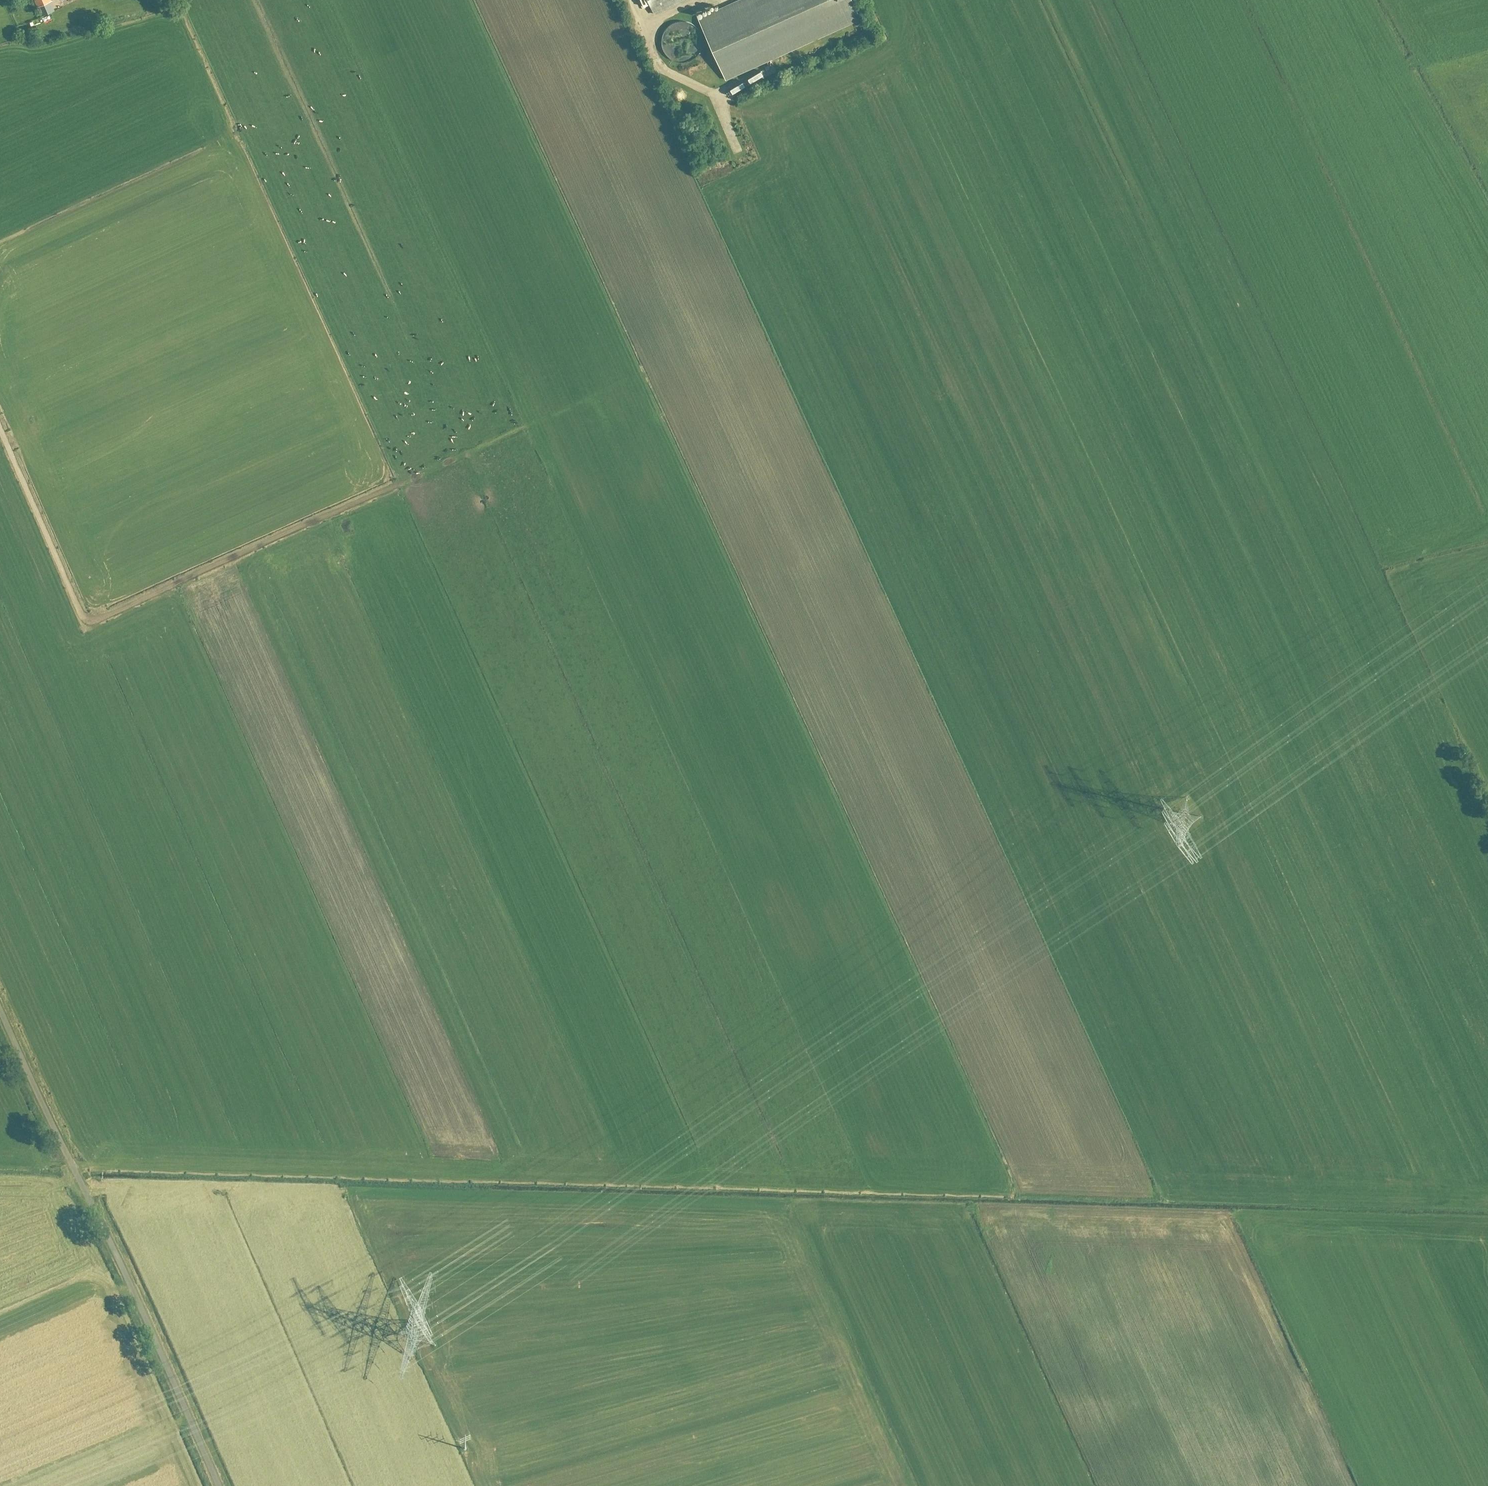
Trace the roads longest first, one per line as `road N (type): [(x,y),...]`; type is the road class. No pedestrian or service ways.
road 1 (unclassified): [(218,1485),(0,997)]

